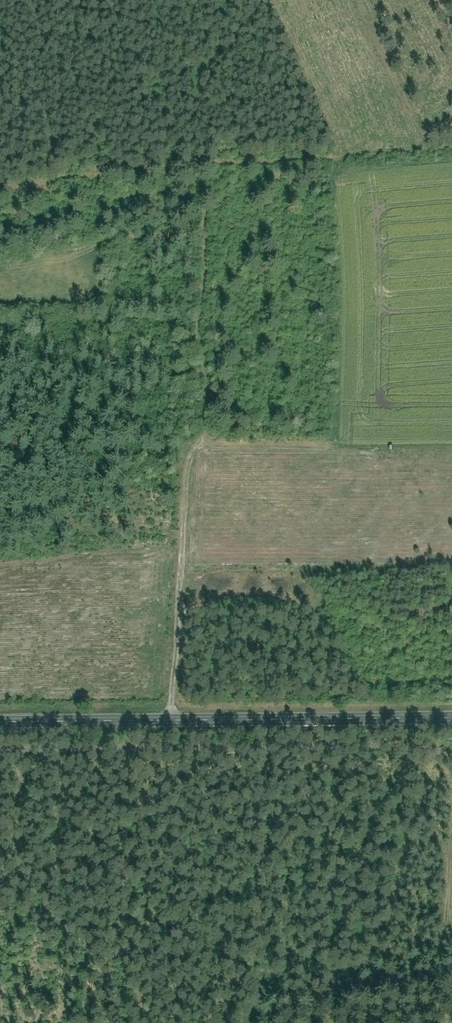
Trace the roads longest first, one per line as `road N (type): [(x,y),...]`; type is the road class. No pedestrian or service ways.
road 1 (tertiary): [(0,722),(451,717)]
road 2 (track): [(353,0),(416,150)]

